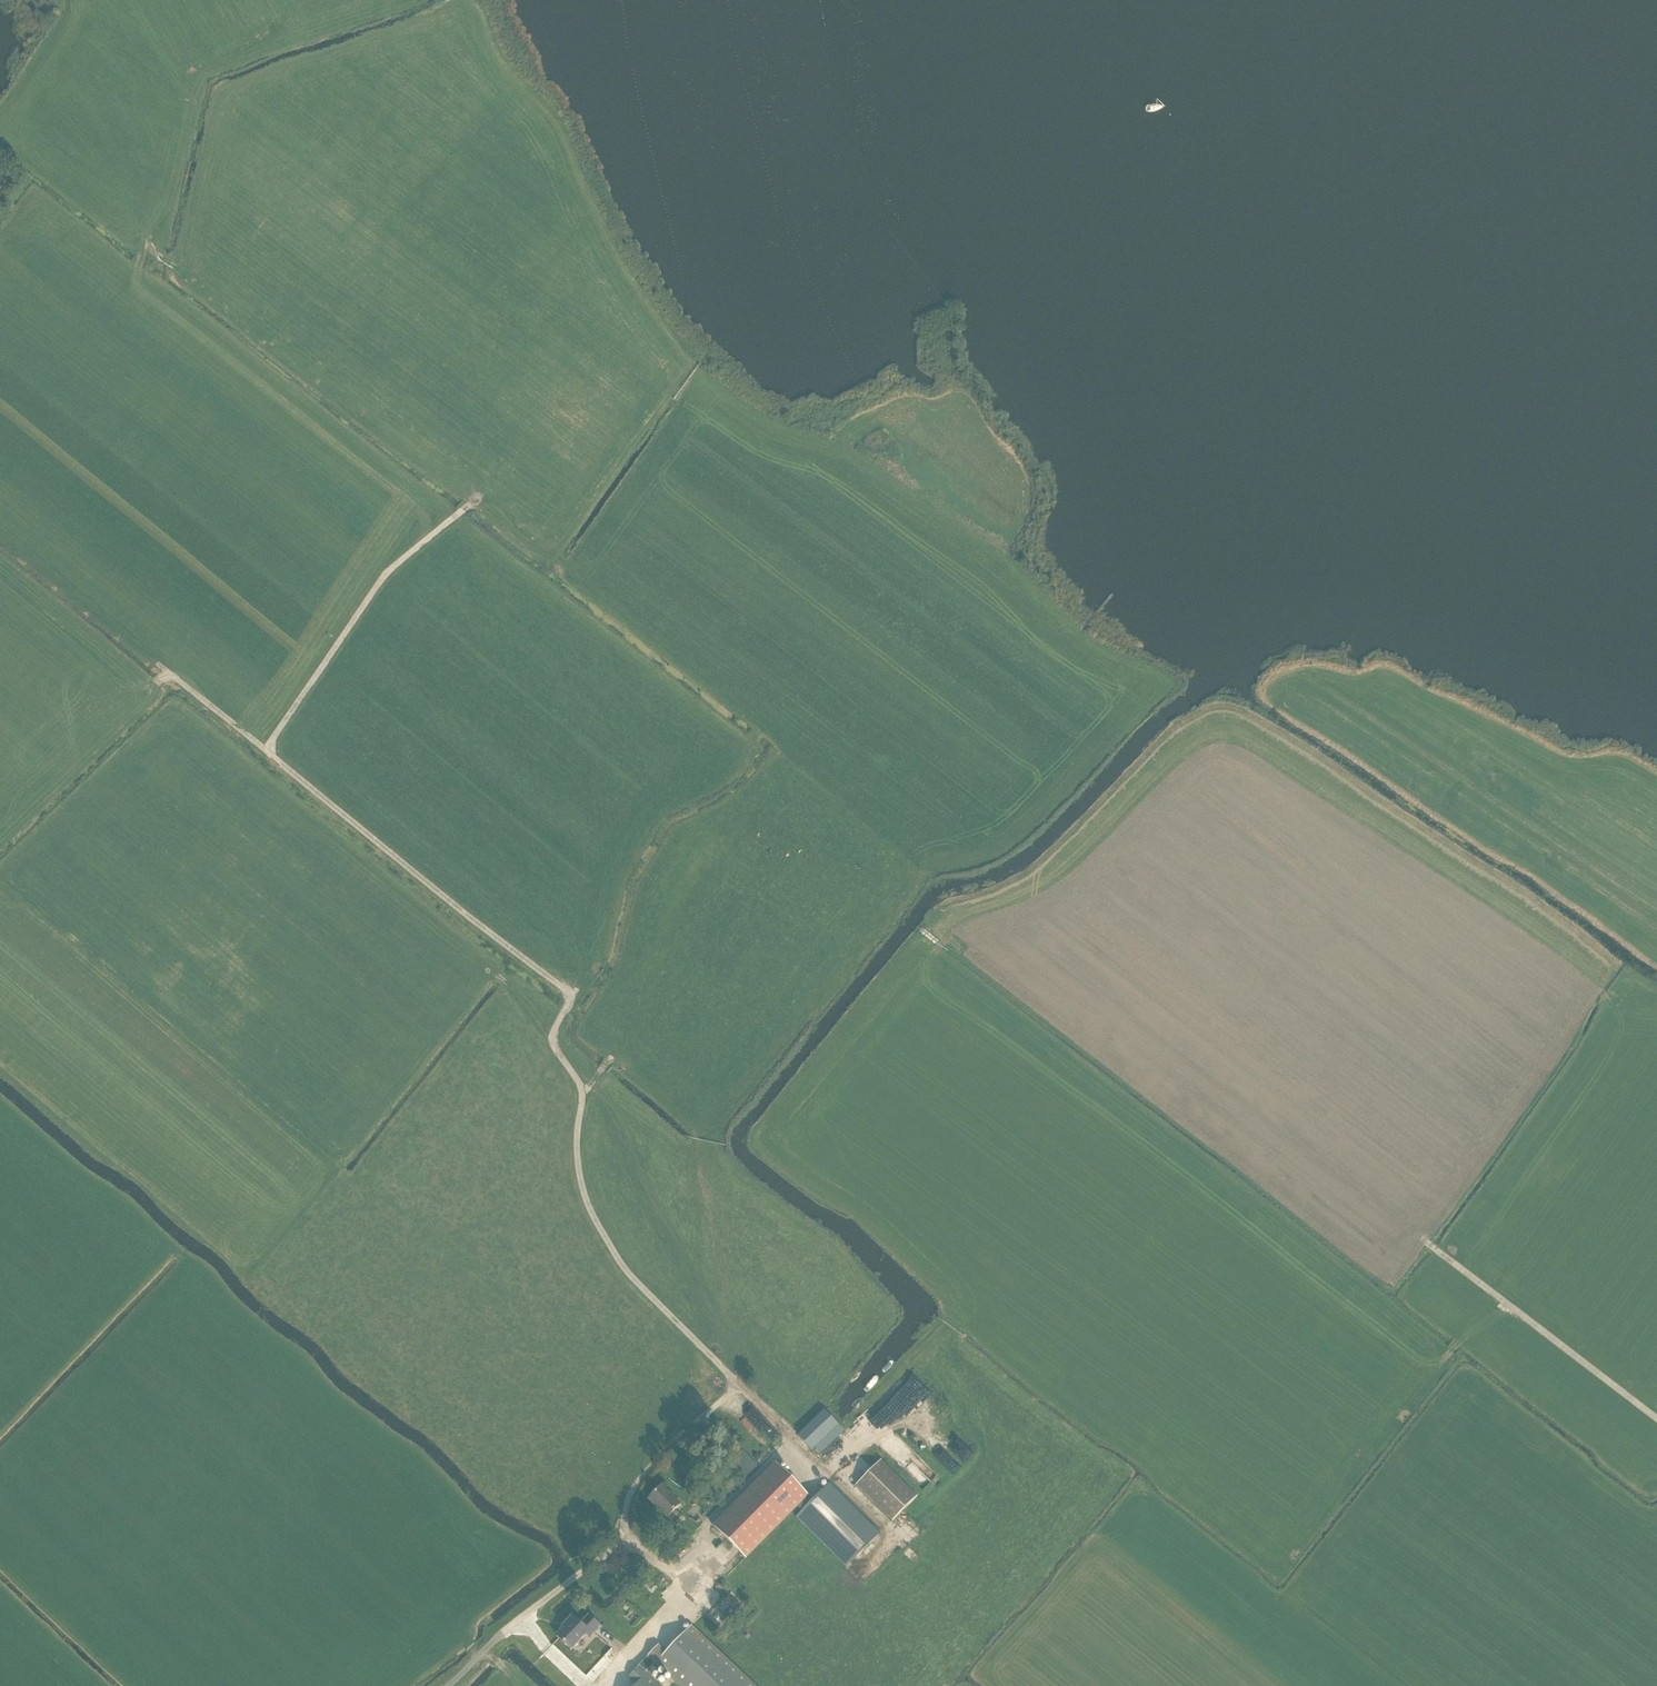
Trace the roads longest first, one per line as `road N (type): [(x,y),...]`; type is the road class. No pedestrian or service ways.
road 1 (track): [(1656,1418),(1425,1240)]
road 2 (unclassified): [(446,1685),(626,1537)]
road 3 (track): [(0,526),(158,663)]

